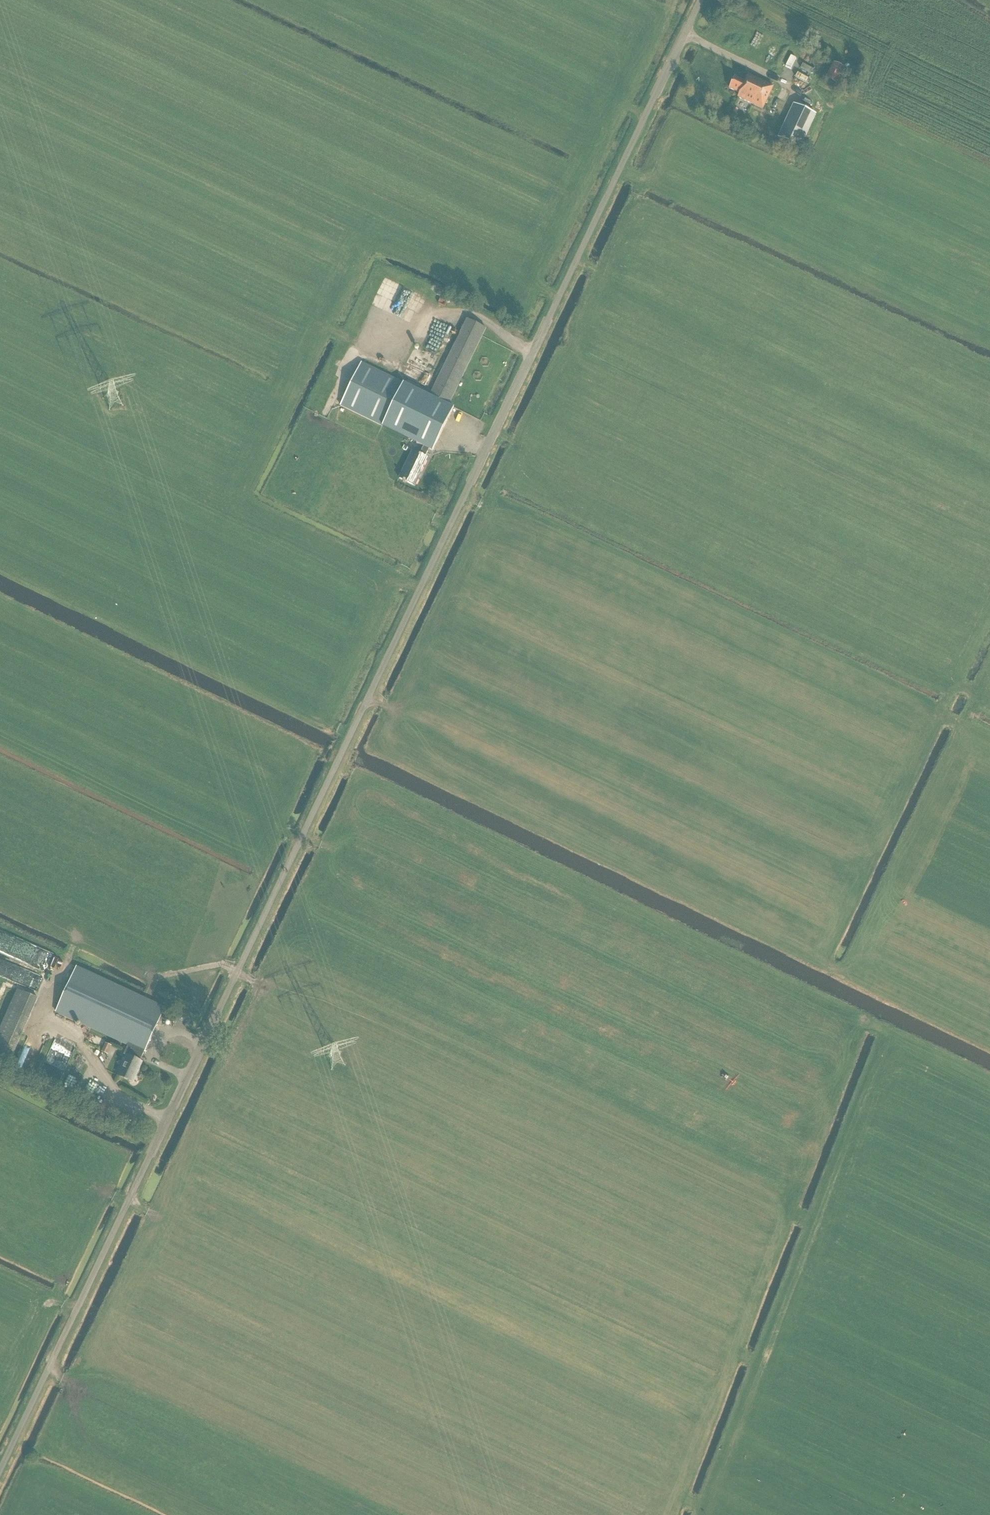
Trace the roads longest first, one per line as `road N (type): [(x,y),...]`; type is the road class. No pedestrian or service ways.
road 1 (unclassified): [(0,1476),(702,0)]

